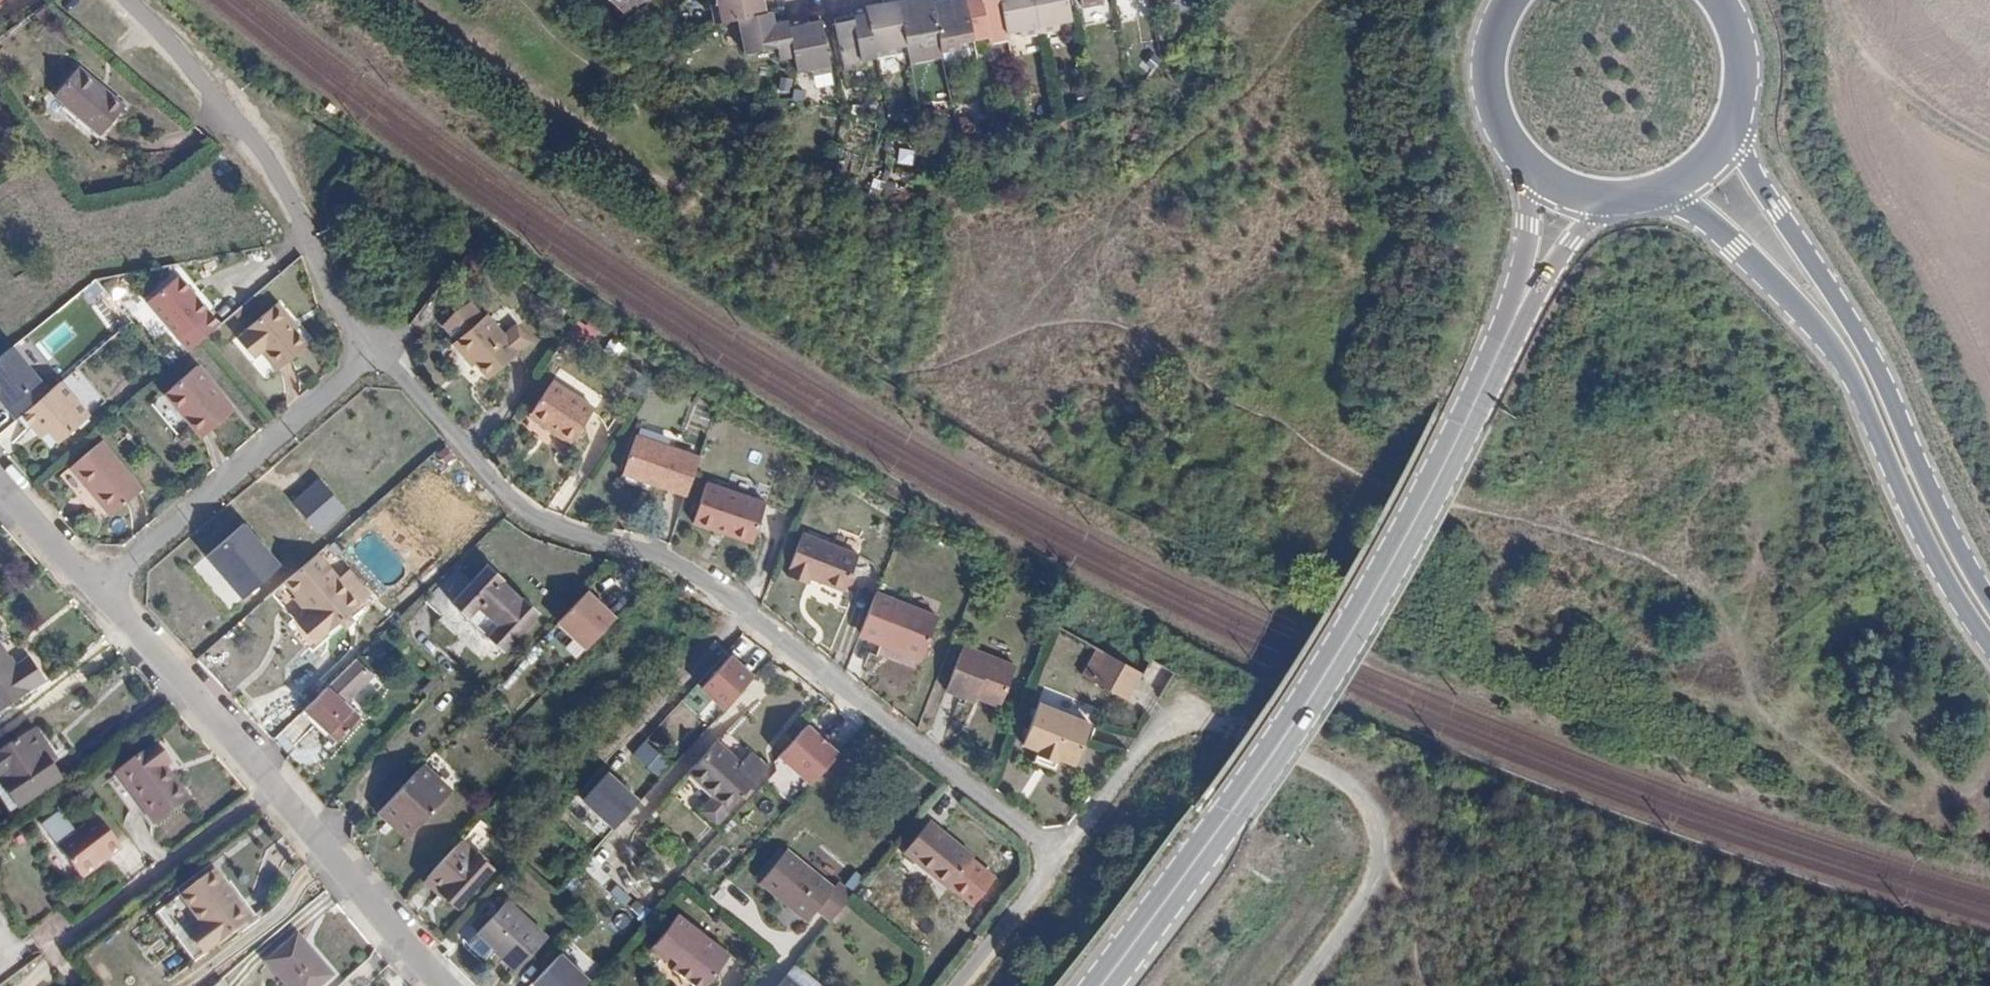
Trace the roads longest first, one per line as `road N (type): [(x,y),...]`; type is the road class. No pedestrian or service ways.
road 1 (residential): [(371,352),(539,522),(683,564),(1064,859)]
road 2 (secondary): [(1102,985),(1347,648),(1443,473),(1501,347)]
road 3 (secondary): [(1650,195),(1712,222),(1836,348),(1931,548),(1989,642)]
road 4 (secondary): [(1989,596),(1866,343),(1754,173),(1738,108)]
road 5 (residential): [(447,985),(98,595)]
road 6 (residential): [(128,0),(230,109),(282,186),(340,309),(371,352)]
road 7 (residential): [(98,595),(371,352)]
road 8 (track): [(1839,0),(1911,102),(1989,141)]
road 9 (secondary): [(1501,347),(1572,238),(1620,199)]
road 10 (secondary): [(1527,166),(1518,272),(1501,347)]
road 11 (secondary): [(1505,0),(1488,39),(1485,85),(1499,129),(1527,166)]
road 12 (residential): [(98,595),(0,491)]
road 13 (secondary): [(1650,195),(1702,165),(1738,108)]

